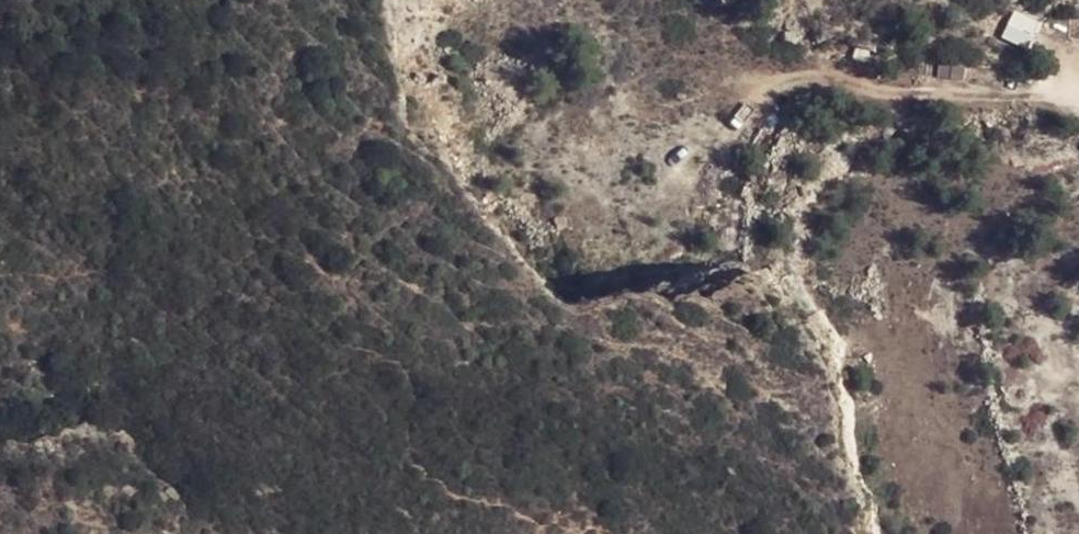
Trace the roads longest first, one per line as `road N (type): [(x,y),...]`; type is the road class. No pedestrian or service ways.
road 1 (track): [(1078,103),(892,95),(810,80)]

